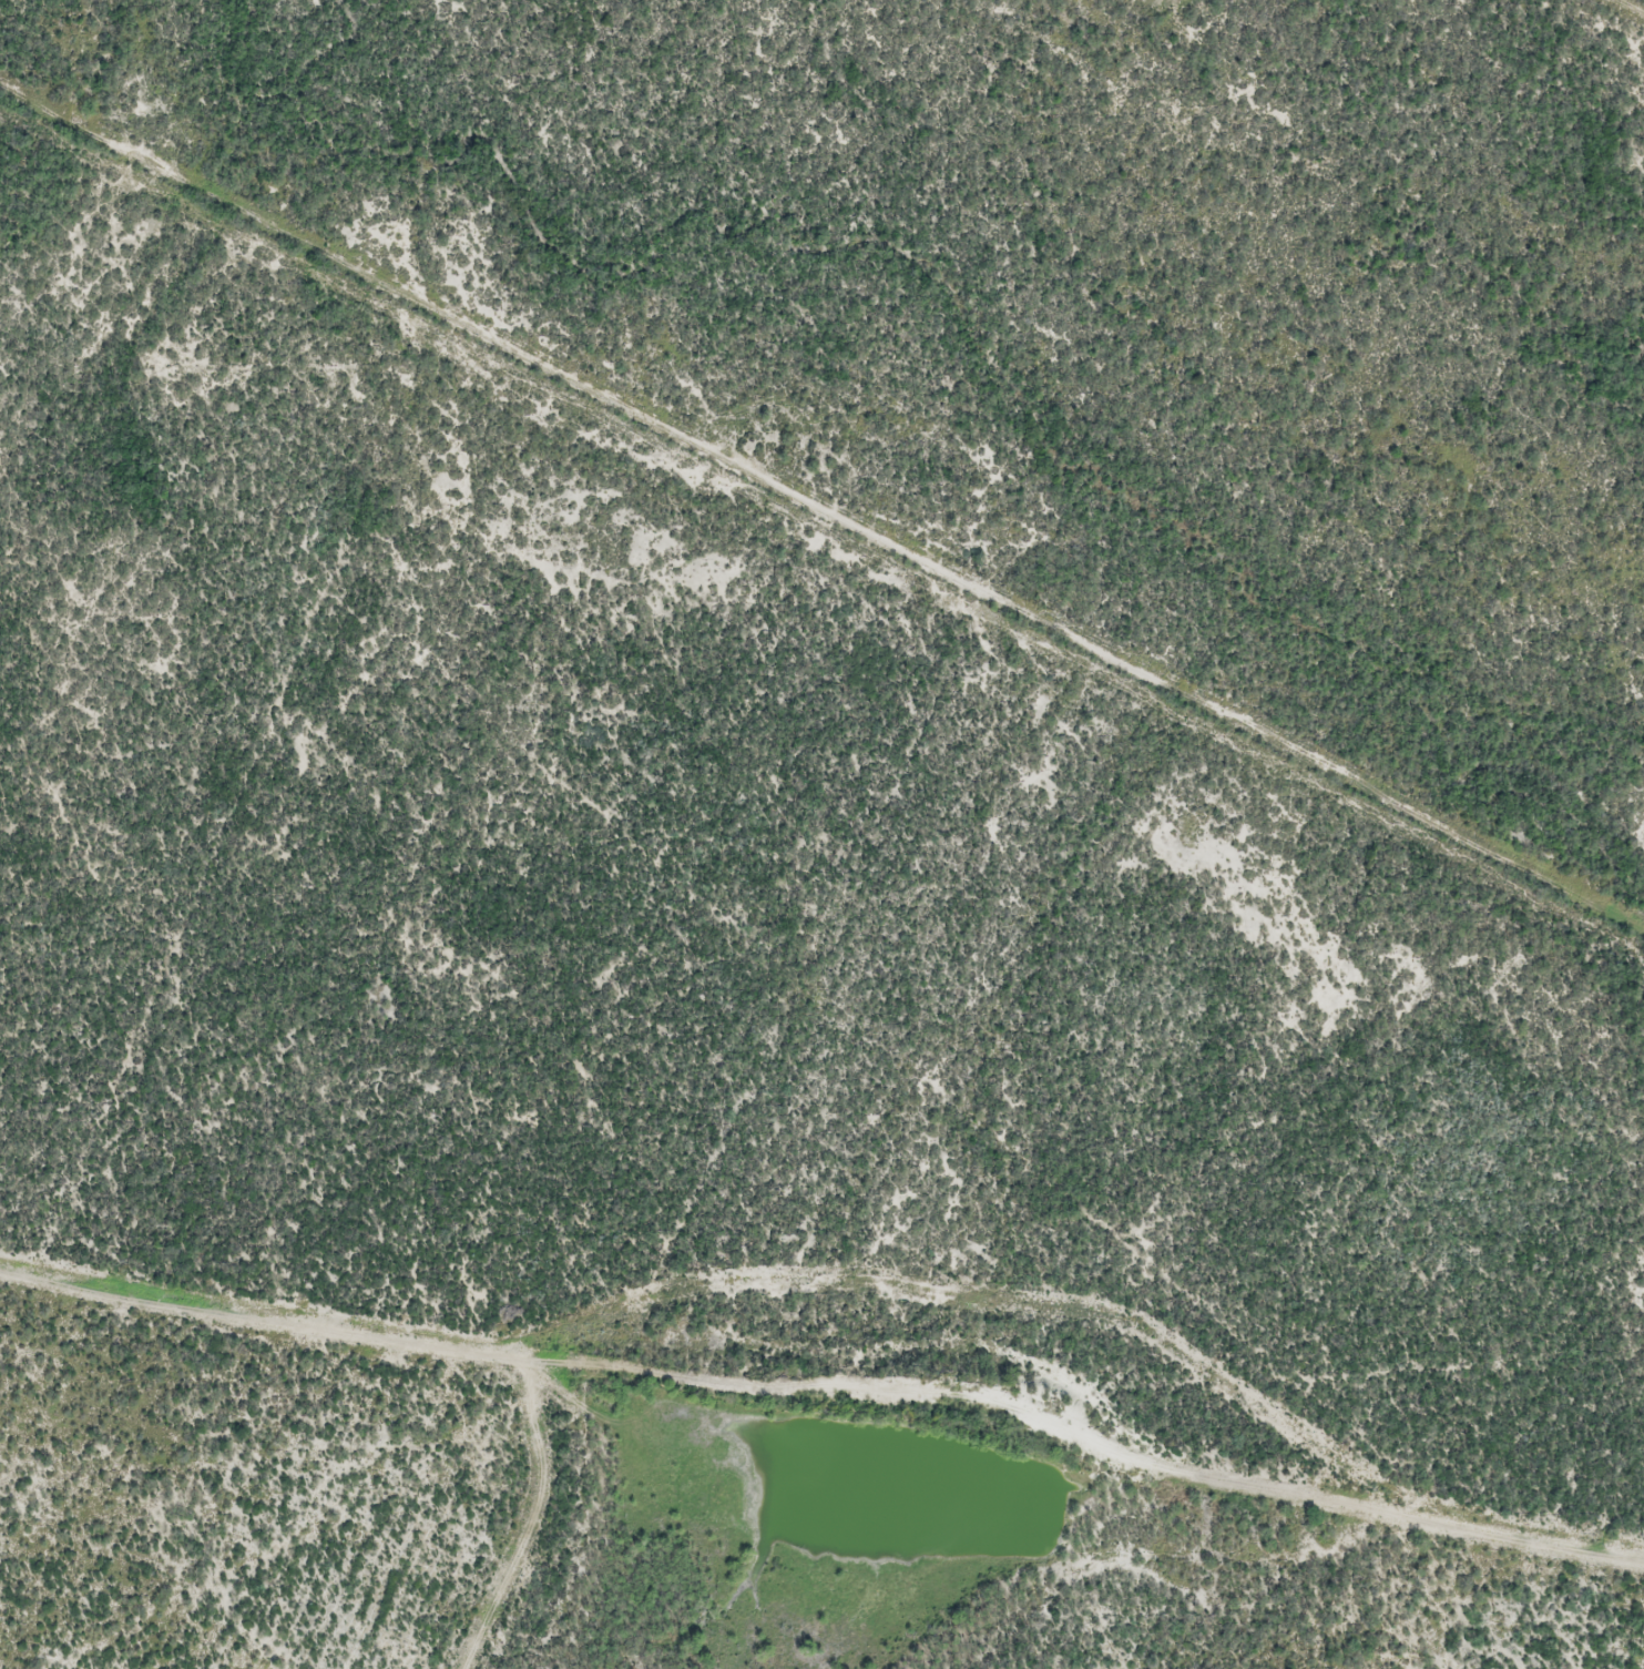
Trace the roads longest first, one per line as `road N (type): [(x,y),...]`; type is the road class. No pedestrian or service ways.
road 1 (track): [(1643,1572),(171,1334),(0,1297)]

